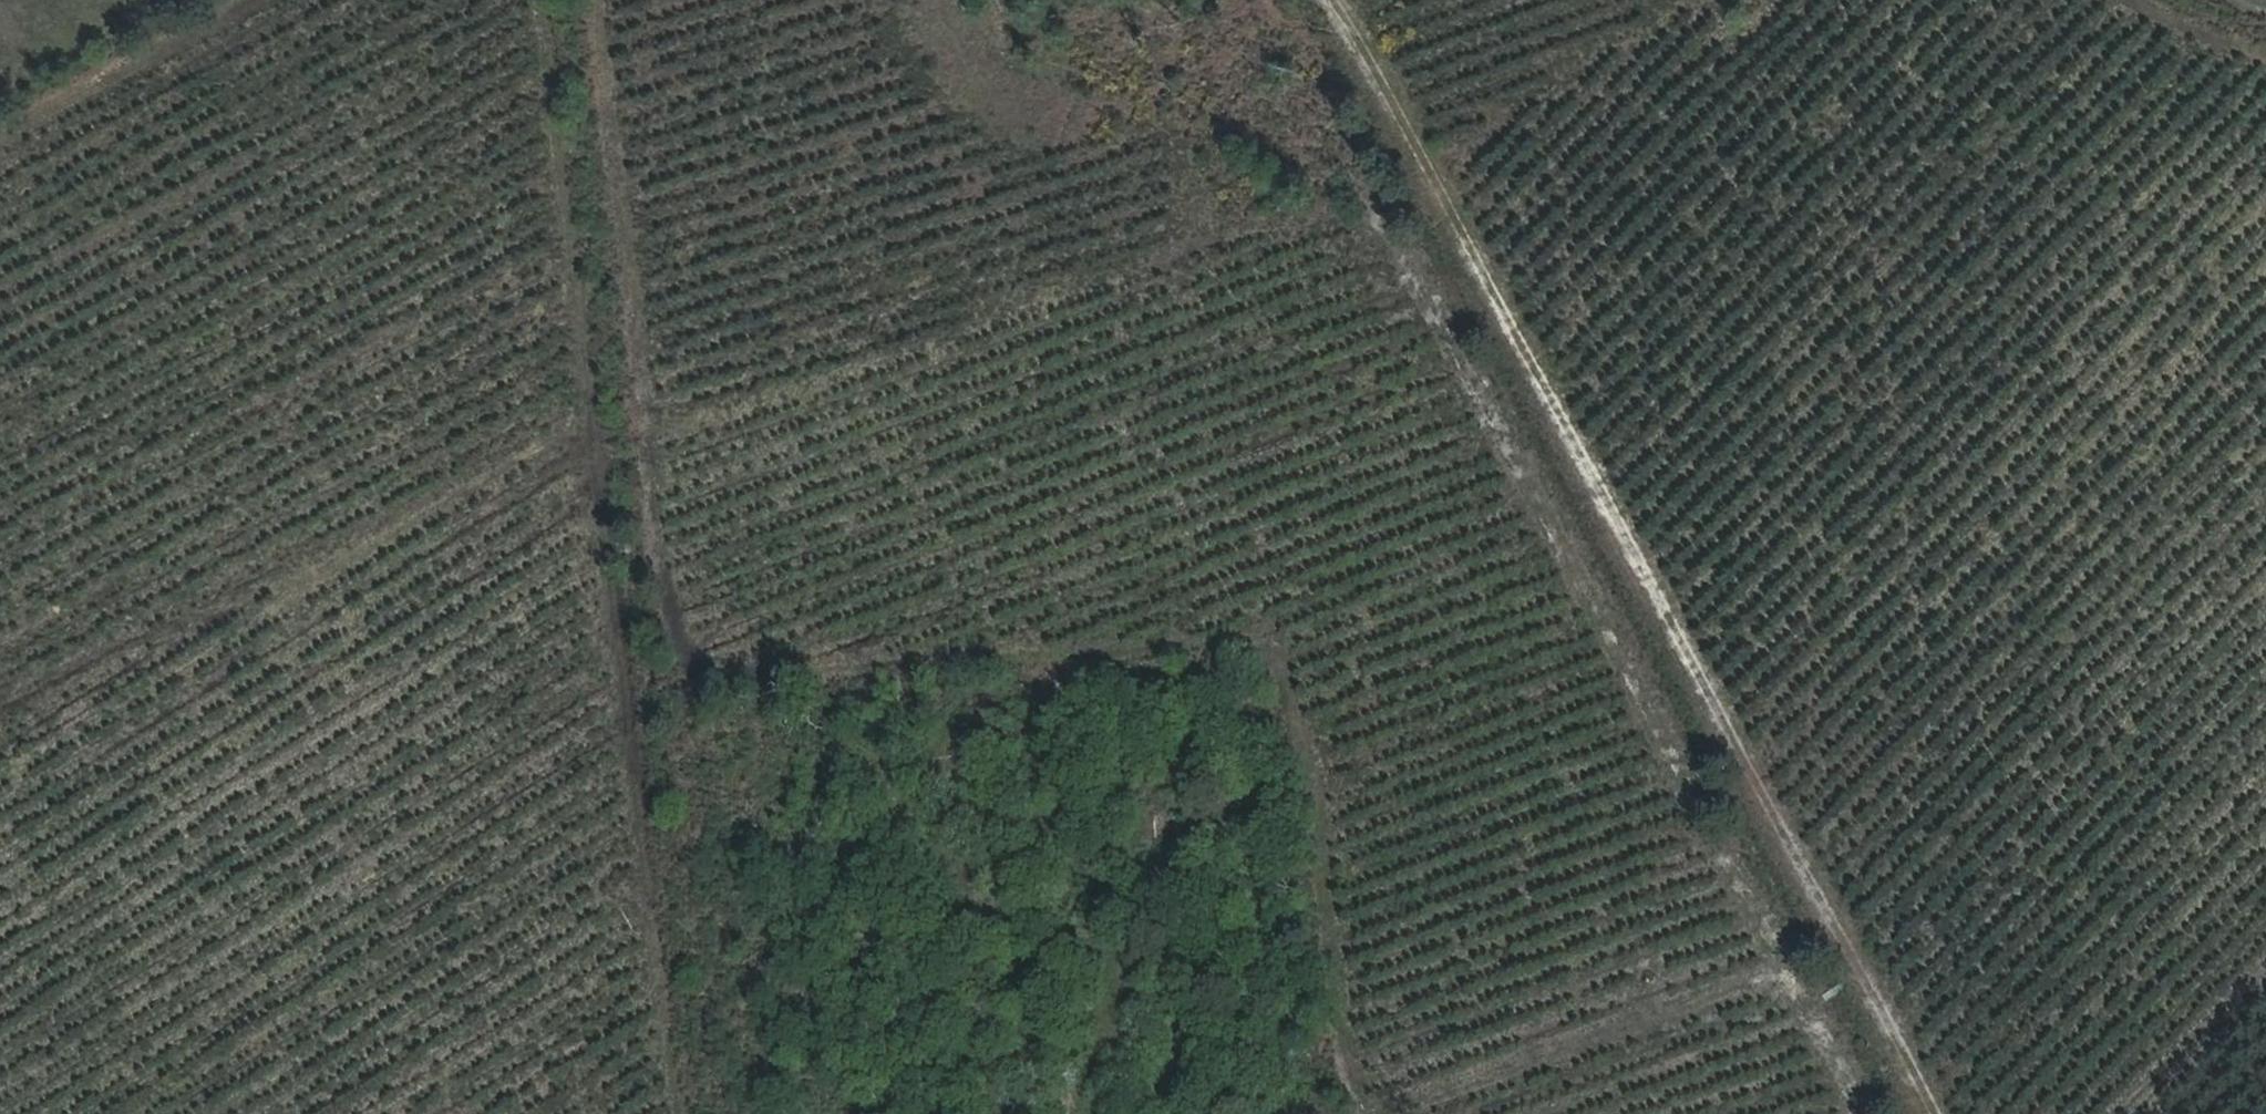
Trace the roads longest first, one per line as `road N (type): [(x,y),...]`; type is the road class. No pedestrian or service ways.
road 1 (track): [(1943,1113),(1342,0)]

